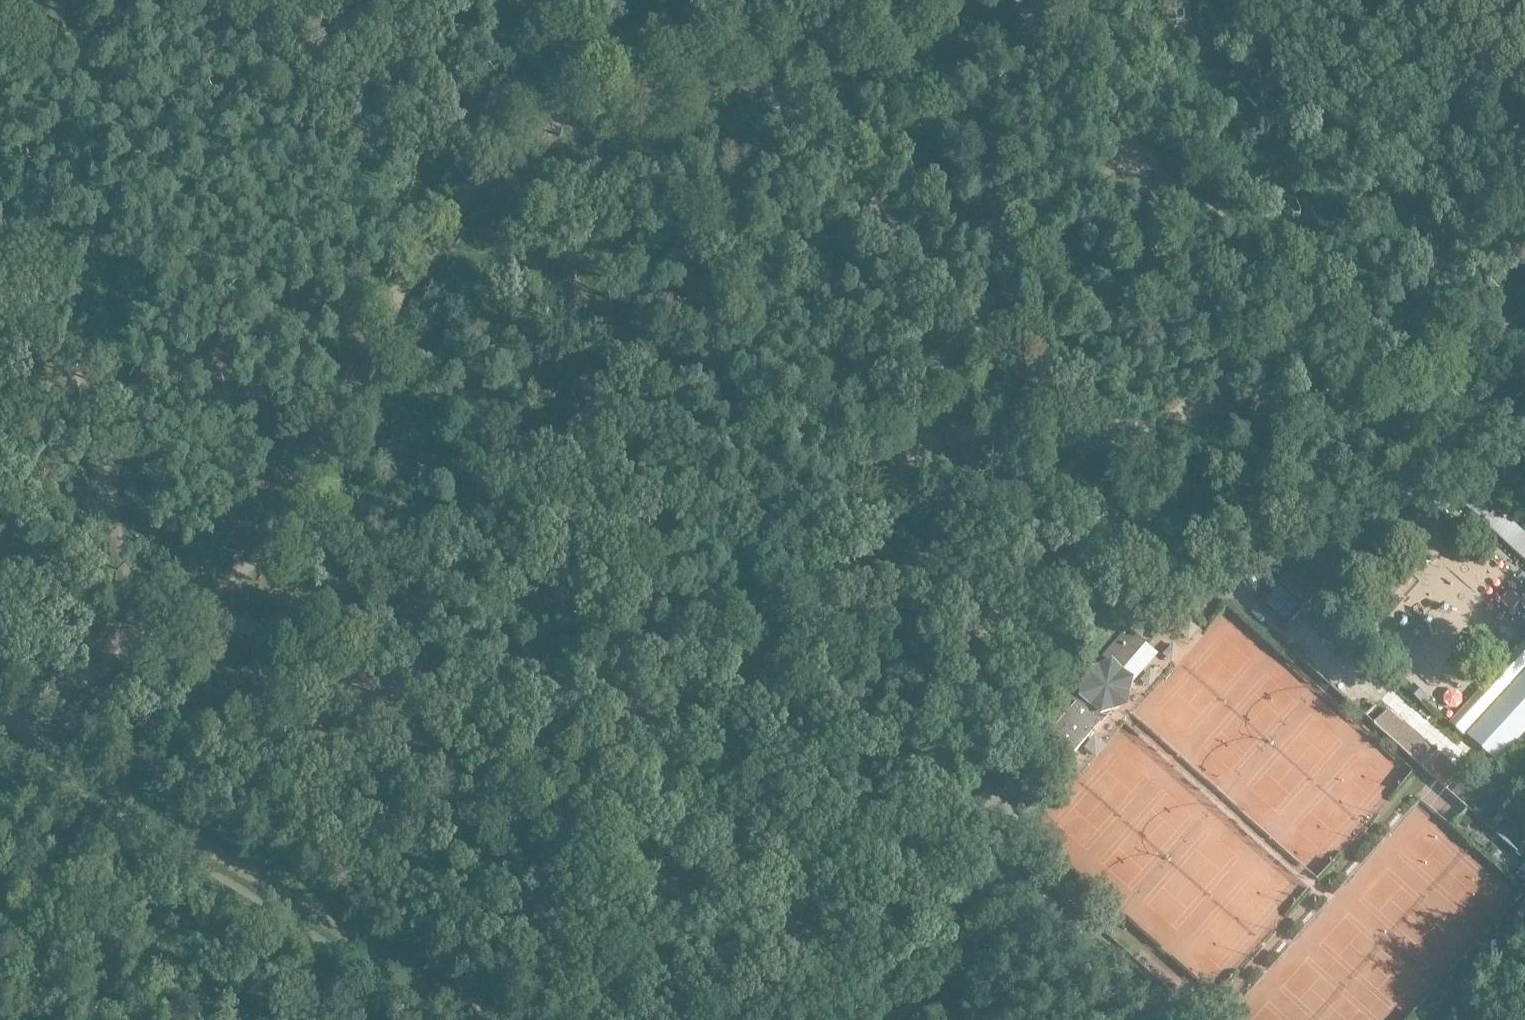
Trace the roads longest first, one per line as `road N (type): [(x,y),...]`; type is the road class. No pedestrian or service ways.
road 1 (unclassified): [(489,1019),(0,717)]

